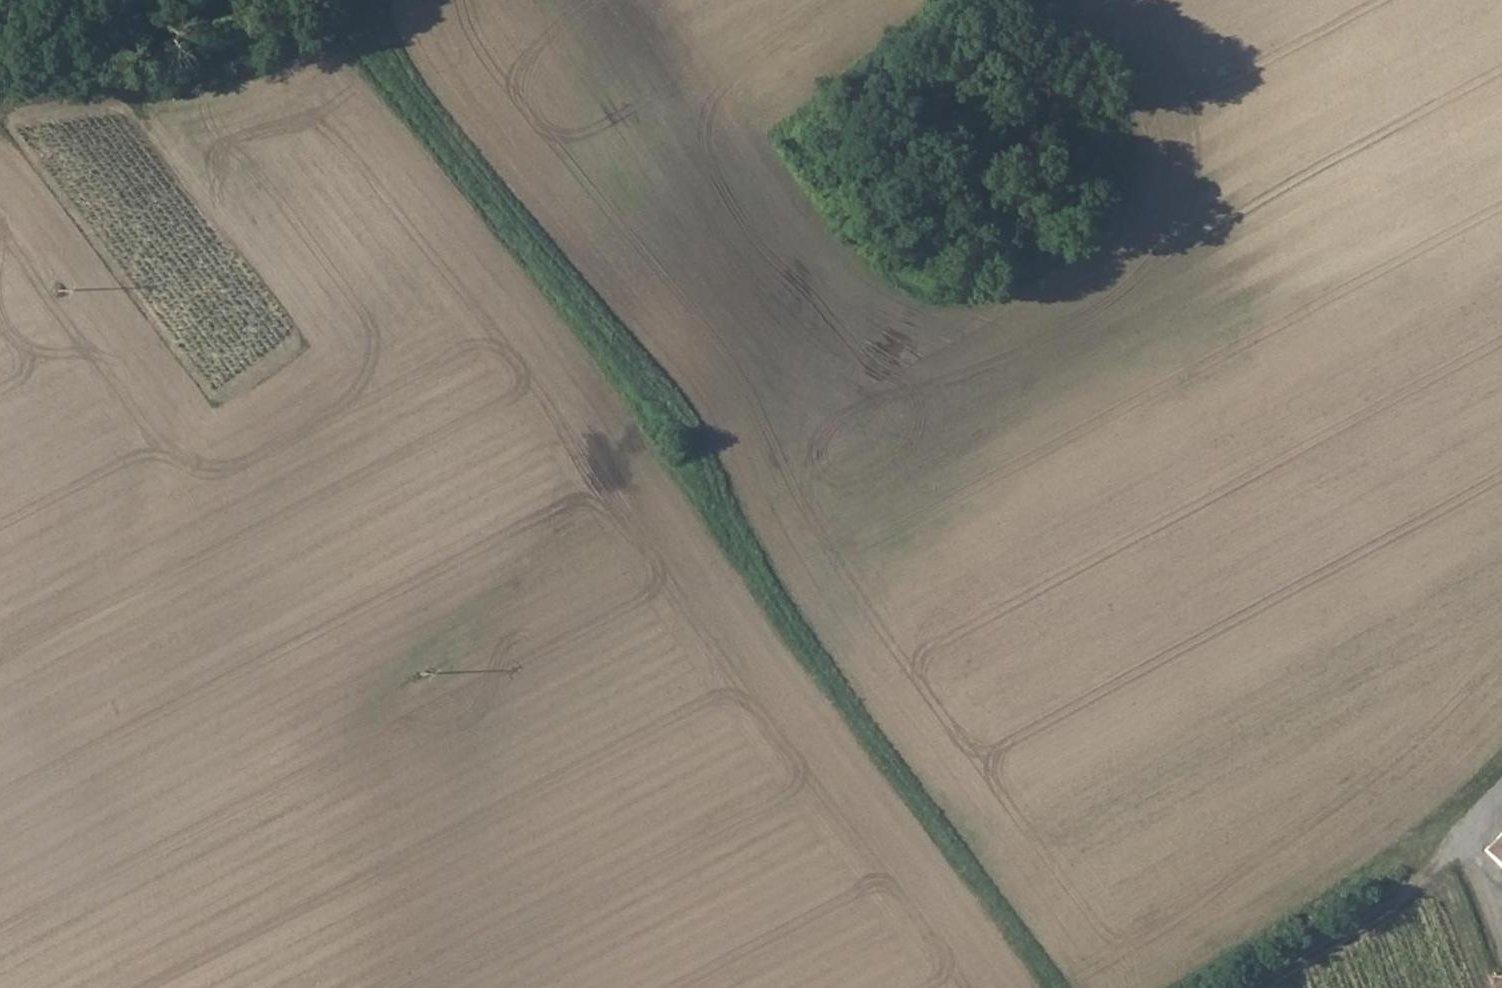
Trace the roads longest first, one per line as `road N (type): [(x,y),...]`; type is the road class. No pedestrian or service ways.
road 1 (track): [(376,0),(359,58),(488,202),(1072,987)]
road 2 (track): [(1236,987),(1455,847)]
road 3 (unclassified): [(1501,794),(1455,847),(1501,969)]

